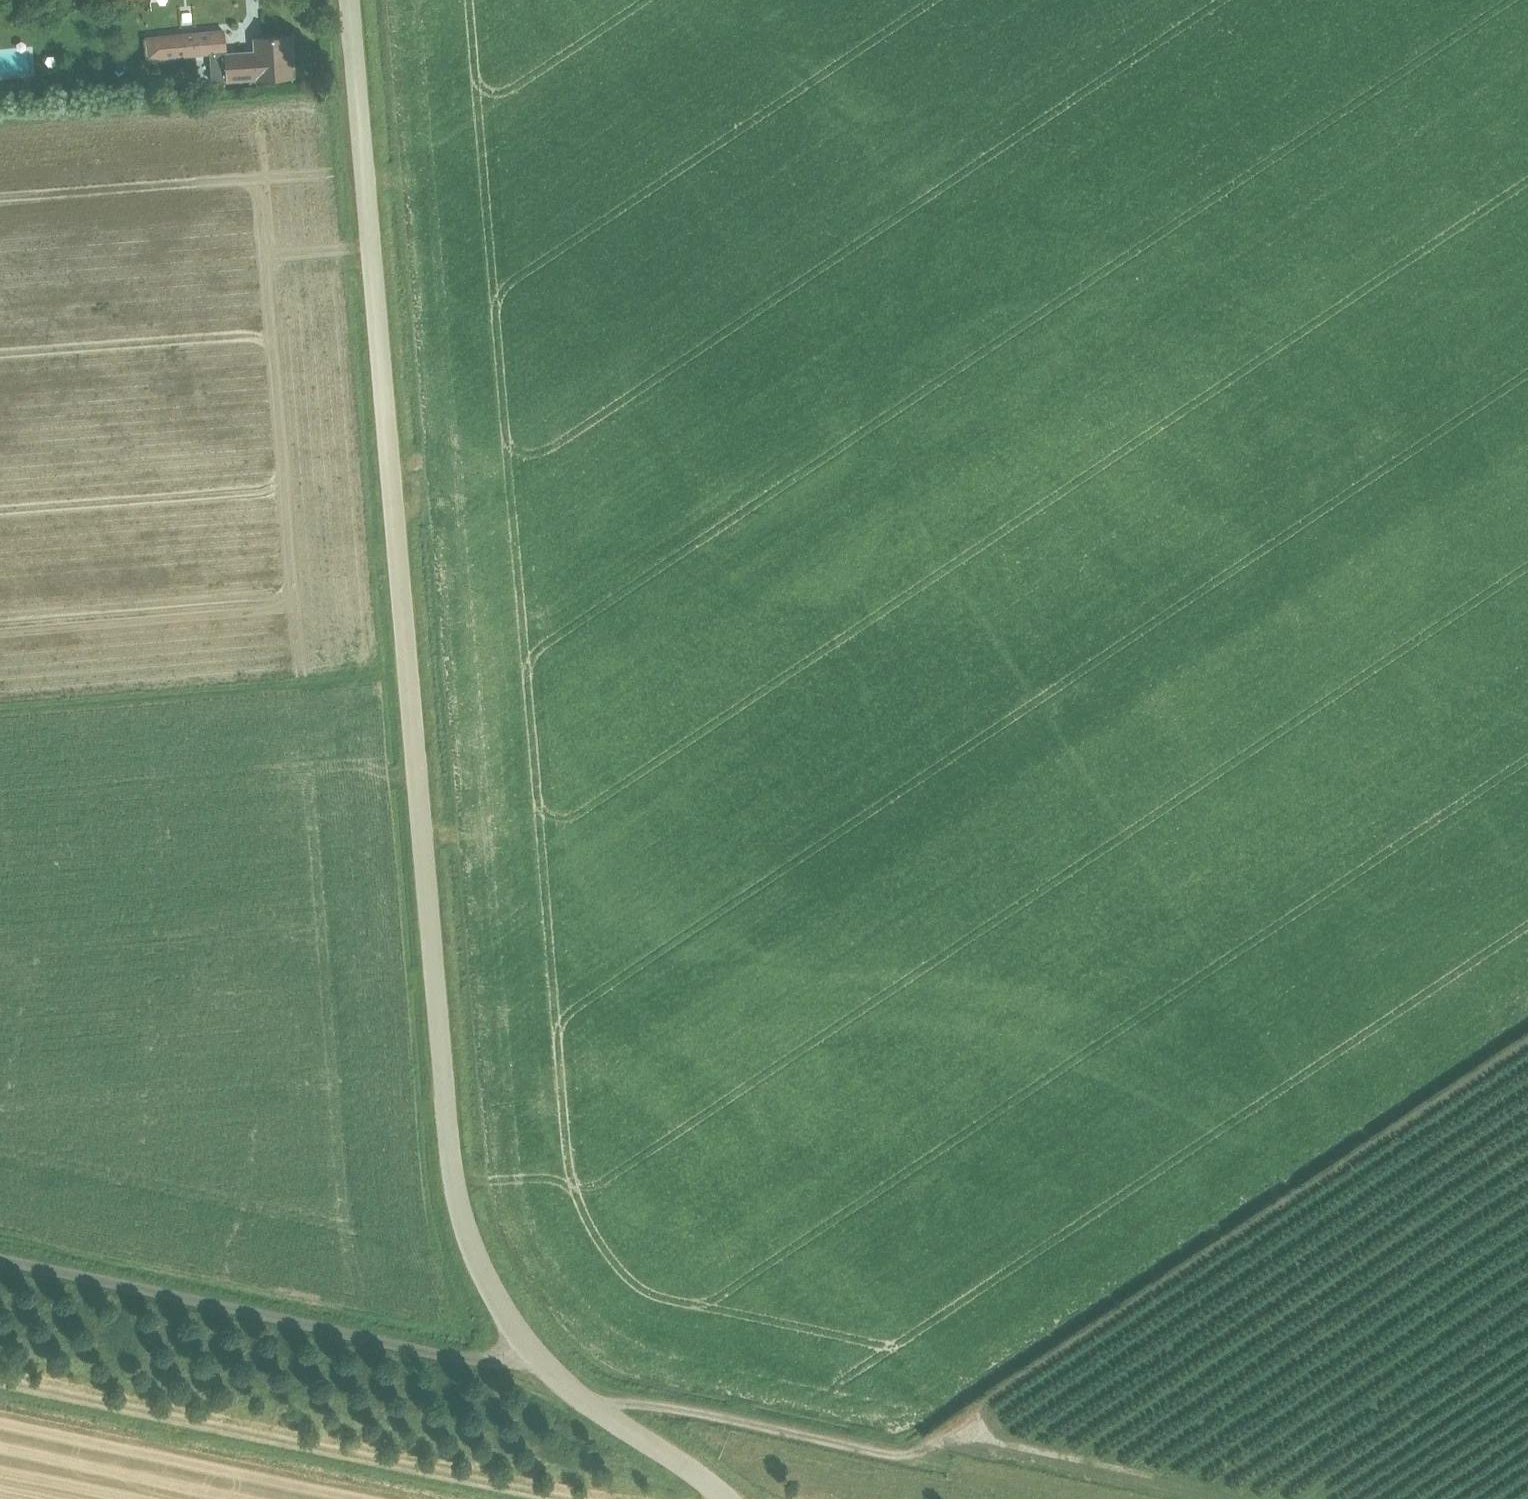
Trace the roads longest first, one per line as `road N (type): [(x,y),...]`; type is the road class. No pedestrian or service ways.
road 1 (unclassified): [(725,1498),(552,1373),(474,1258),(458,1198),(351,0)]
road 2 (track): [(587,1498),(0,1379)]
road 3 (track): [(515,1329),(485,1352),(443,1354),(0,1261)]

